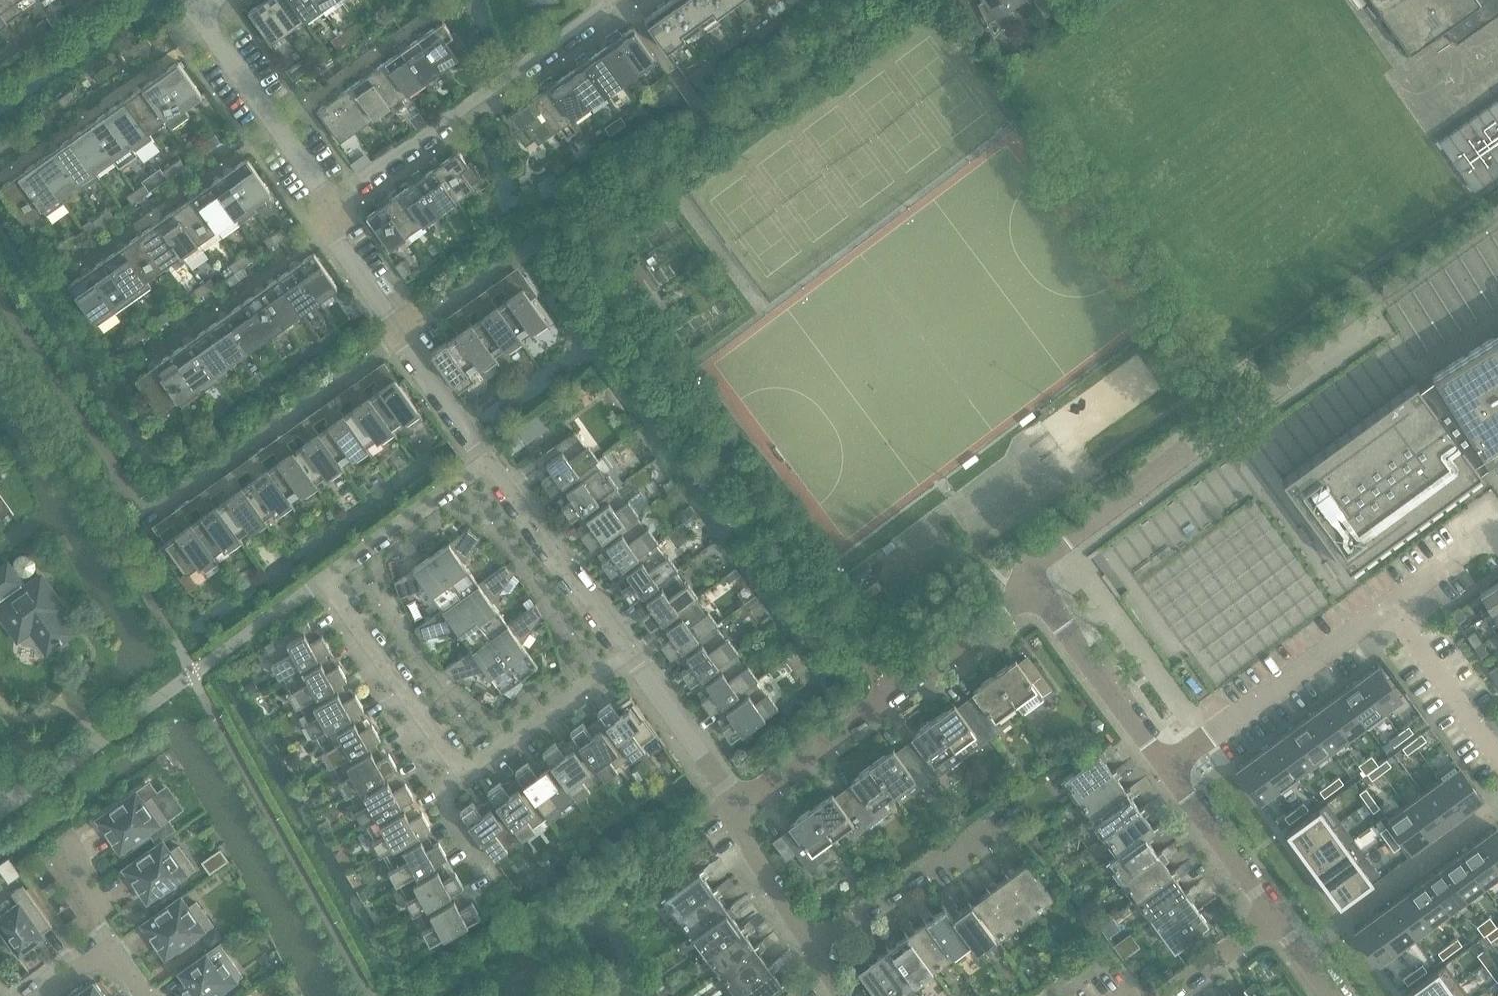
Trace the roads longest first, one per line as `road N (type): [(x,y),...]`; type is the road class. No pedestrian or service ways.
road 1 (residential): [(892,691),(594,280),(585,238)]
road 2 (residential): [(585,238),(602,194),(882,0)]
road 3 (residential): [(1036,590),(1044,550),(1303,366)]
road 4 (residential): [(332,201),(611,0)]
road 5 (residential): [(152,515),(402,331)]
road 6 (residential): [(1168,771),(1392,605)]
road 7 (residential): [(332,201),(197,10),(211,0)]
road 8 (residential): [(629,649),(493,457)]
road 9 (residential): [(813,946),(1004,814)]
road 10 (residential): [(330,576),(459,765)]
road 11 (residential): [(1168,771),(1036,590)]
road 12 (residential): [(402,331),(537,239),(585,238)]
road 13 (residential): [(459,765),(629,649)]
road 14 (residential): [(330,576),(493,457)]
road 15 (residential): [(738,801),(892,691)]
road 16 (residential): [(738,801),(629,649)]
road 17 (residential): [(1348,918),(1497,807)]
road 18 (residential): [(1392,605),(1497,754)]
road 19 (residential): [(1274,916),(1168,771)]
road 20 (residential): [(892,691),(1036,590)]
road 21 (residential): [(813,946),(745,836),(738,801)]
road 22 (residential): [(493,457),(402,331)]
road 23 (residential): [(402,331),(329,226),(332,201)]
road 24 (residential): [(1165,995),(1274,916)]
road 25 (residential): [(1392,605),(1489,539),(1497,540)]
road 26 (residential): [(116,954),(72,837)]

